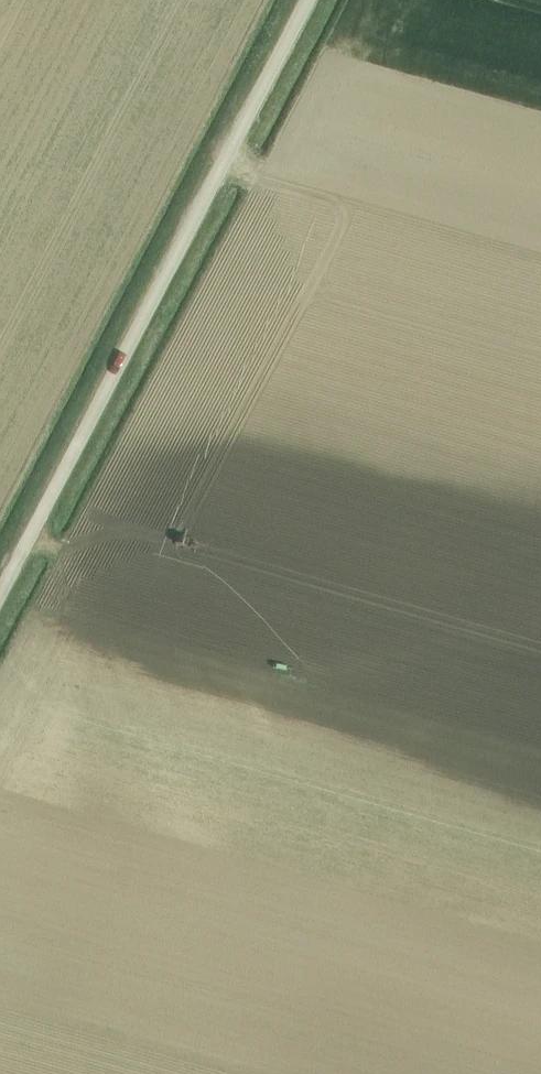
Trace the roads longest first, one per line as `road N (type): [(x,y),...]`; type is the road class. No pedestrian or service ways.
road 1 (unclassified): [(0,592),(309,0)]

